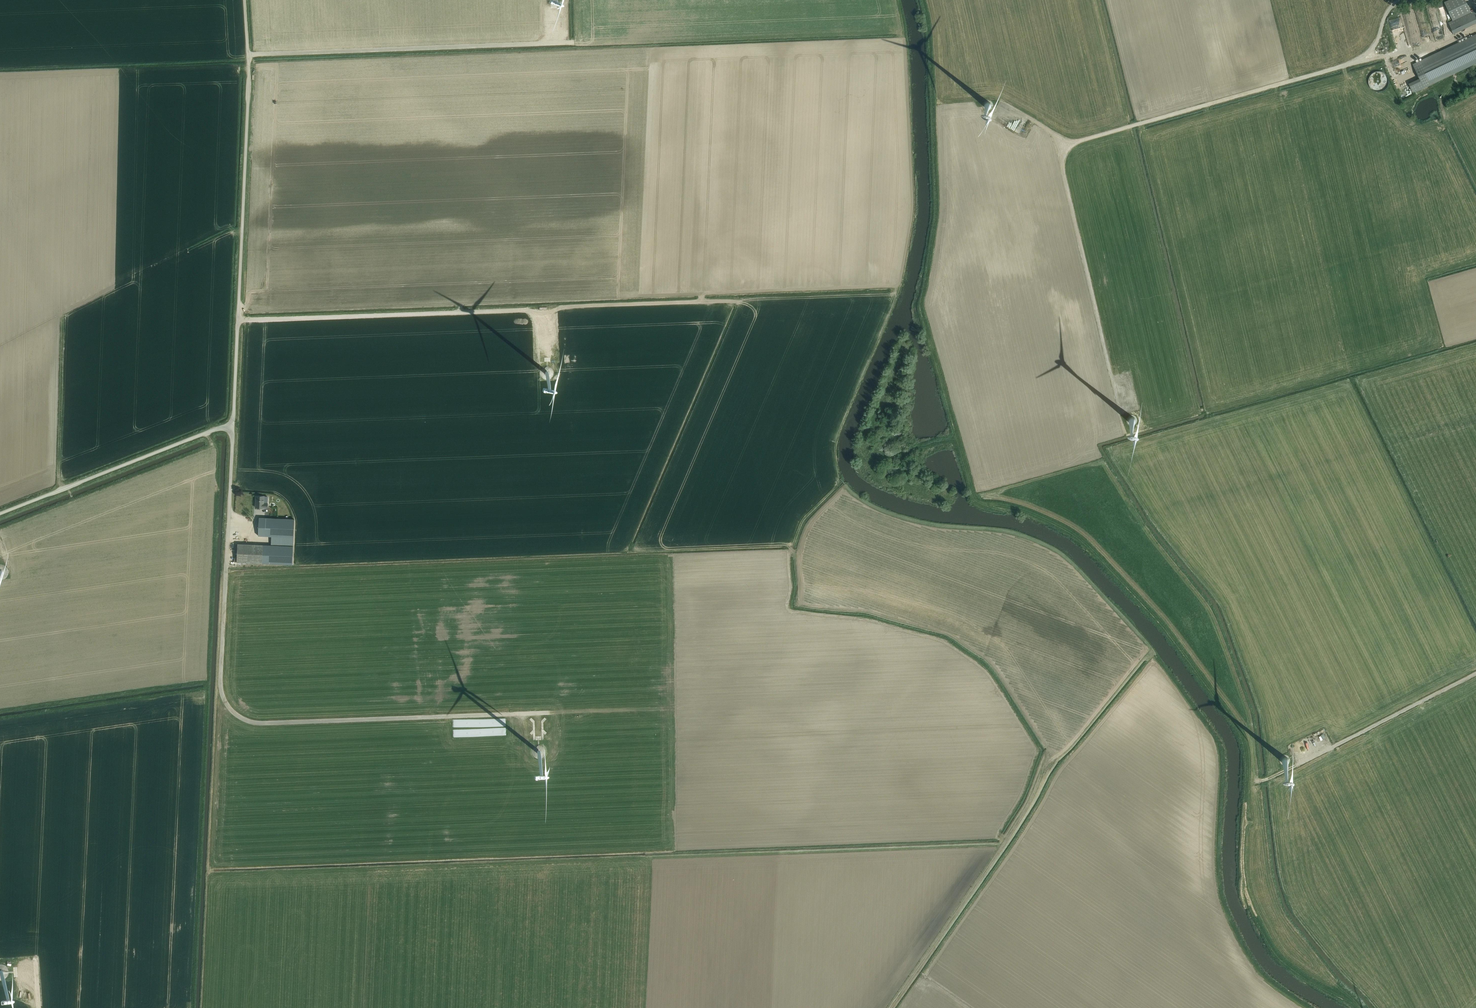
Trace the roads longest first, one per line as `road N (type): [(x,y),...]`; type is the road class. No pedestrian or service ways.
road 1 (unclassified): [(232,426),(244,0)]
road 2 (unclassified): [(0,514),(232,426)]
road 3 (track): [(58,491),(55,314)]
road 4 (unclassified): [(225,570),(232,426)]

